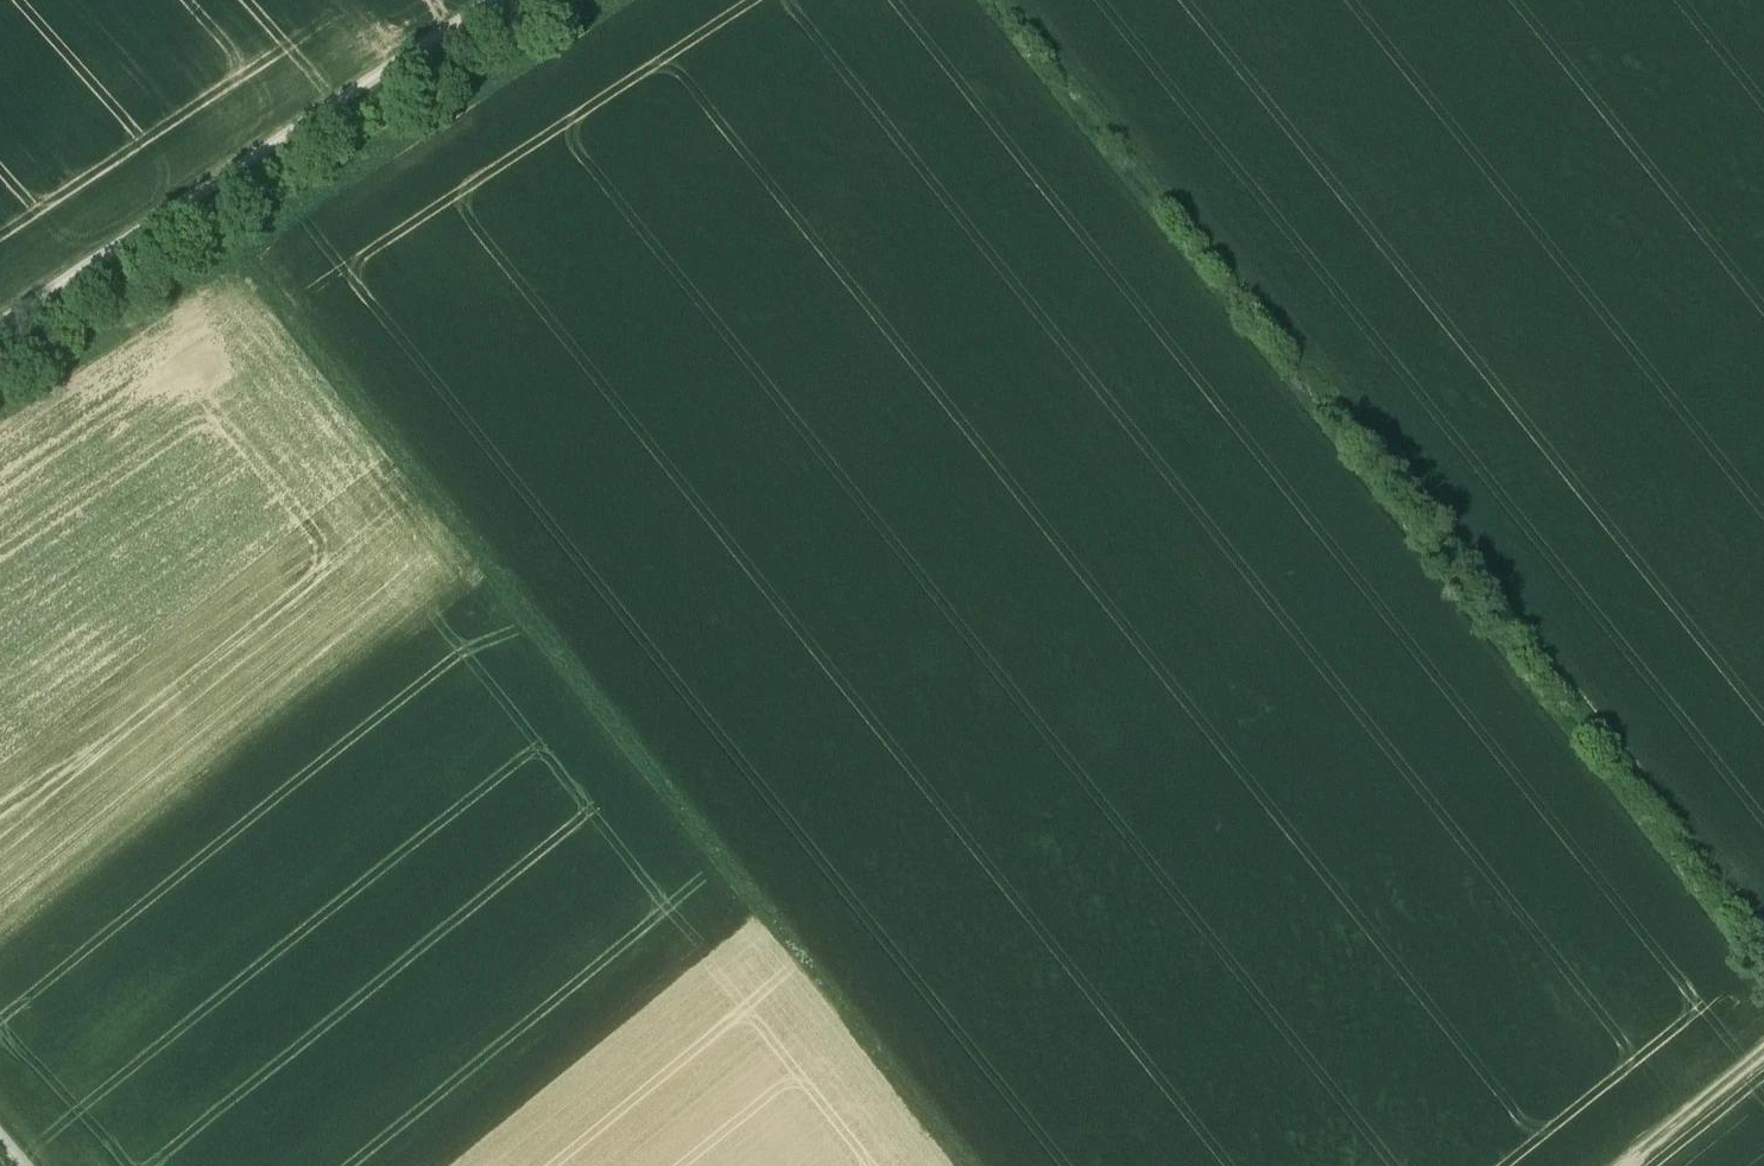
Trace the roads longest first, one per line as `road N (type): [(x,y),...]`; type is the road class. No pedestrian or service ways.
road 1 (track): [(0,404),(231,255),(968,1165)]
road 2 (track): [(0,326),(495,0)]
road 3 (track): [(231,255),(623,0)]
road 4 (track): [(1623,1165),(1763,1053)]

